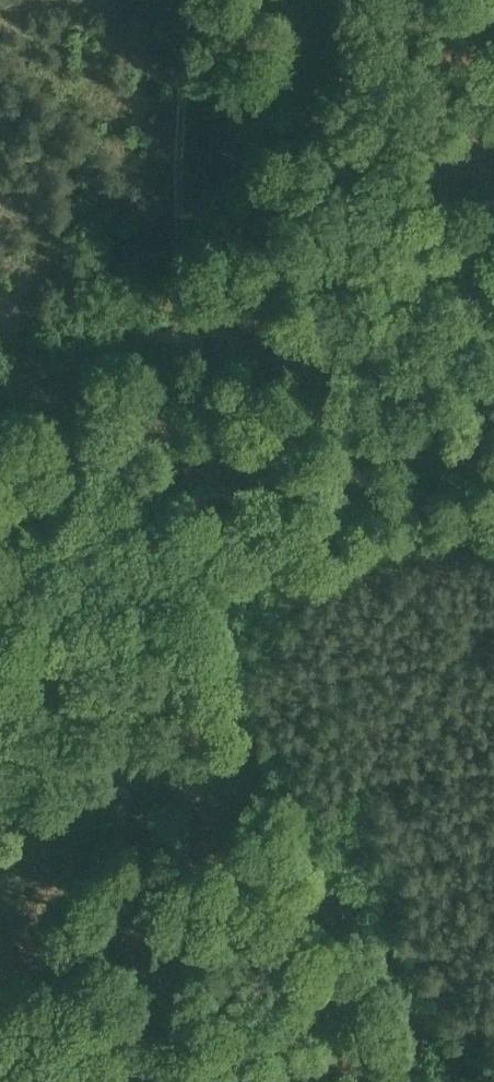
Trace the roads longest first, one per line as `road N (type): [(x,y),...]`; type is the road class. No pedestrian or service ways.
road 1 (track): [(190,0),(192,364),(234,644),(277,809),(337,914),(467,1081)]
road 2 (track): [(192,364),(0,403)]

